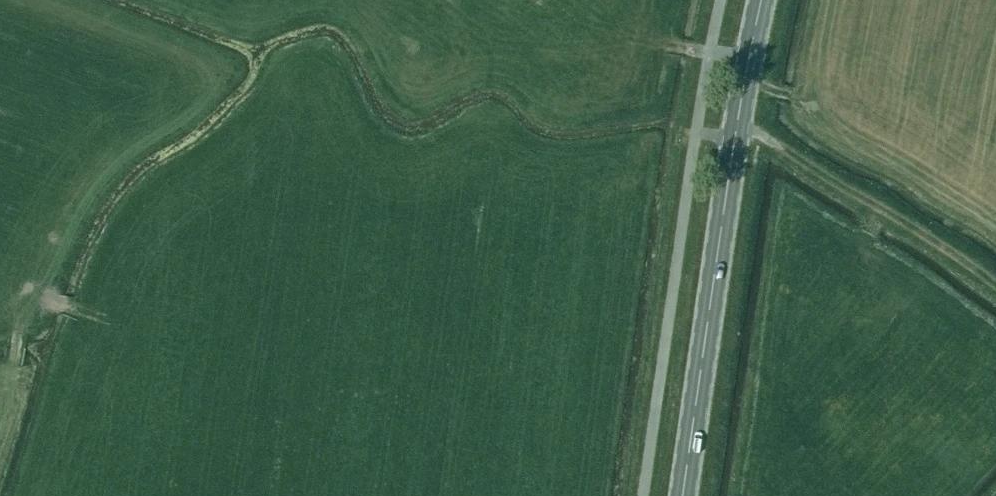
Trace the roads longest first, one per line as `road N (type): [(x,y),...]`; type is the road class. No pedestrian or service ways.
road 1 (secondary): [(683,495),(761,0)]

